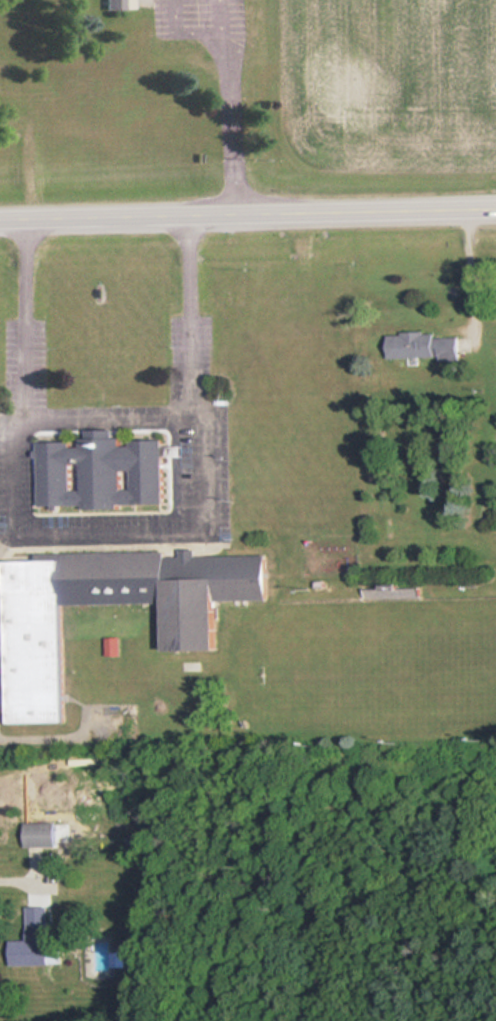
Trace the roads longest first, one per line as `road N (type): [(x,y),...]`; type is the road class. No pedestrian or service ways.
road 1 (secondary): [(0,218),(495,206)]

